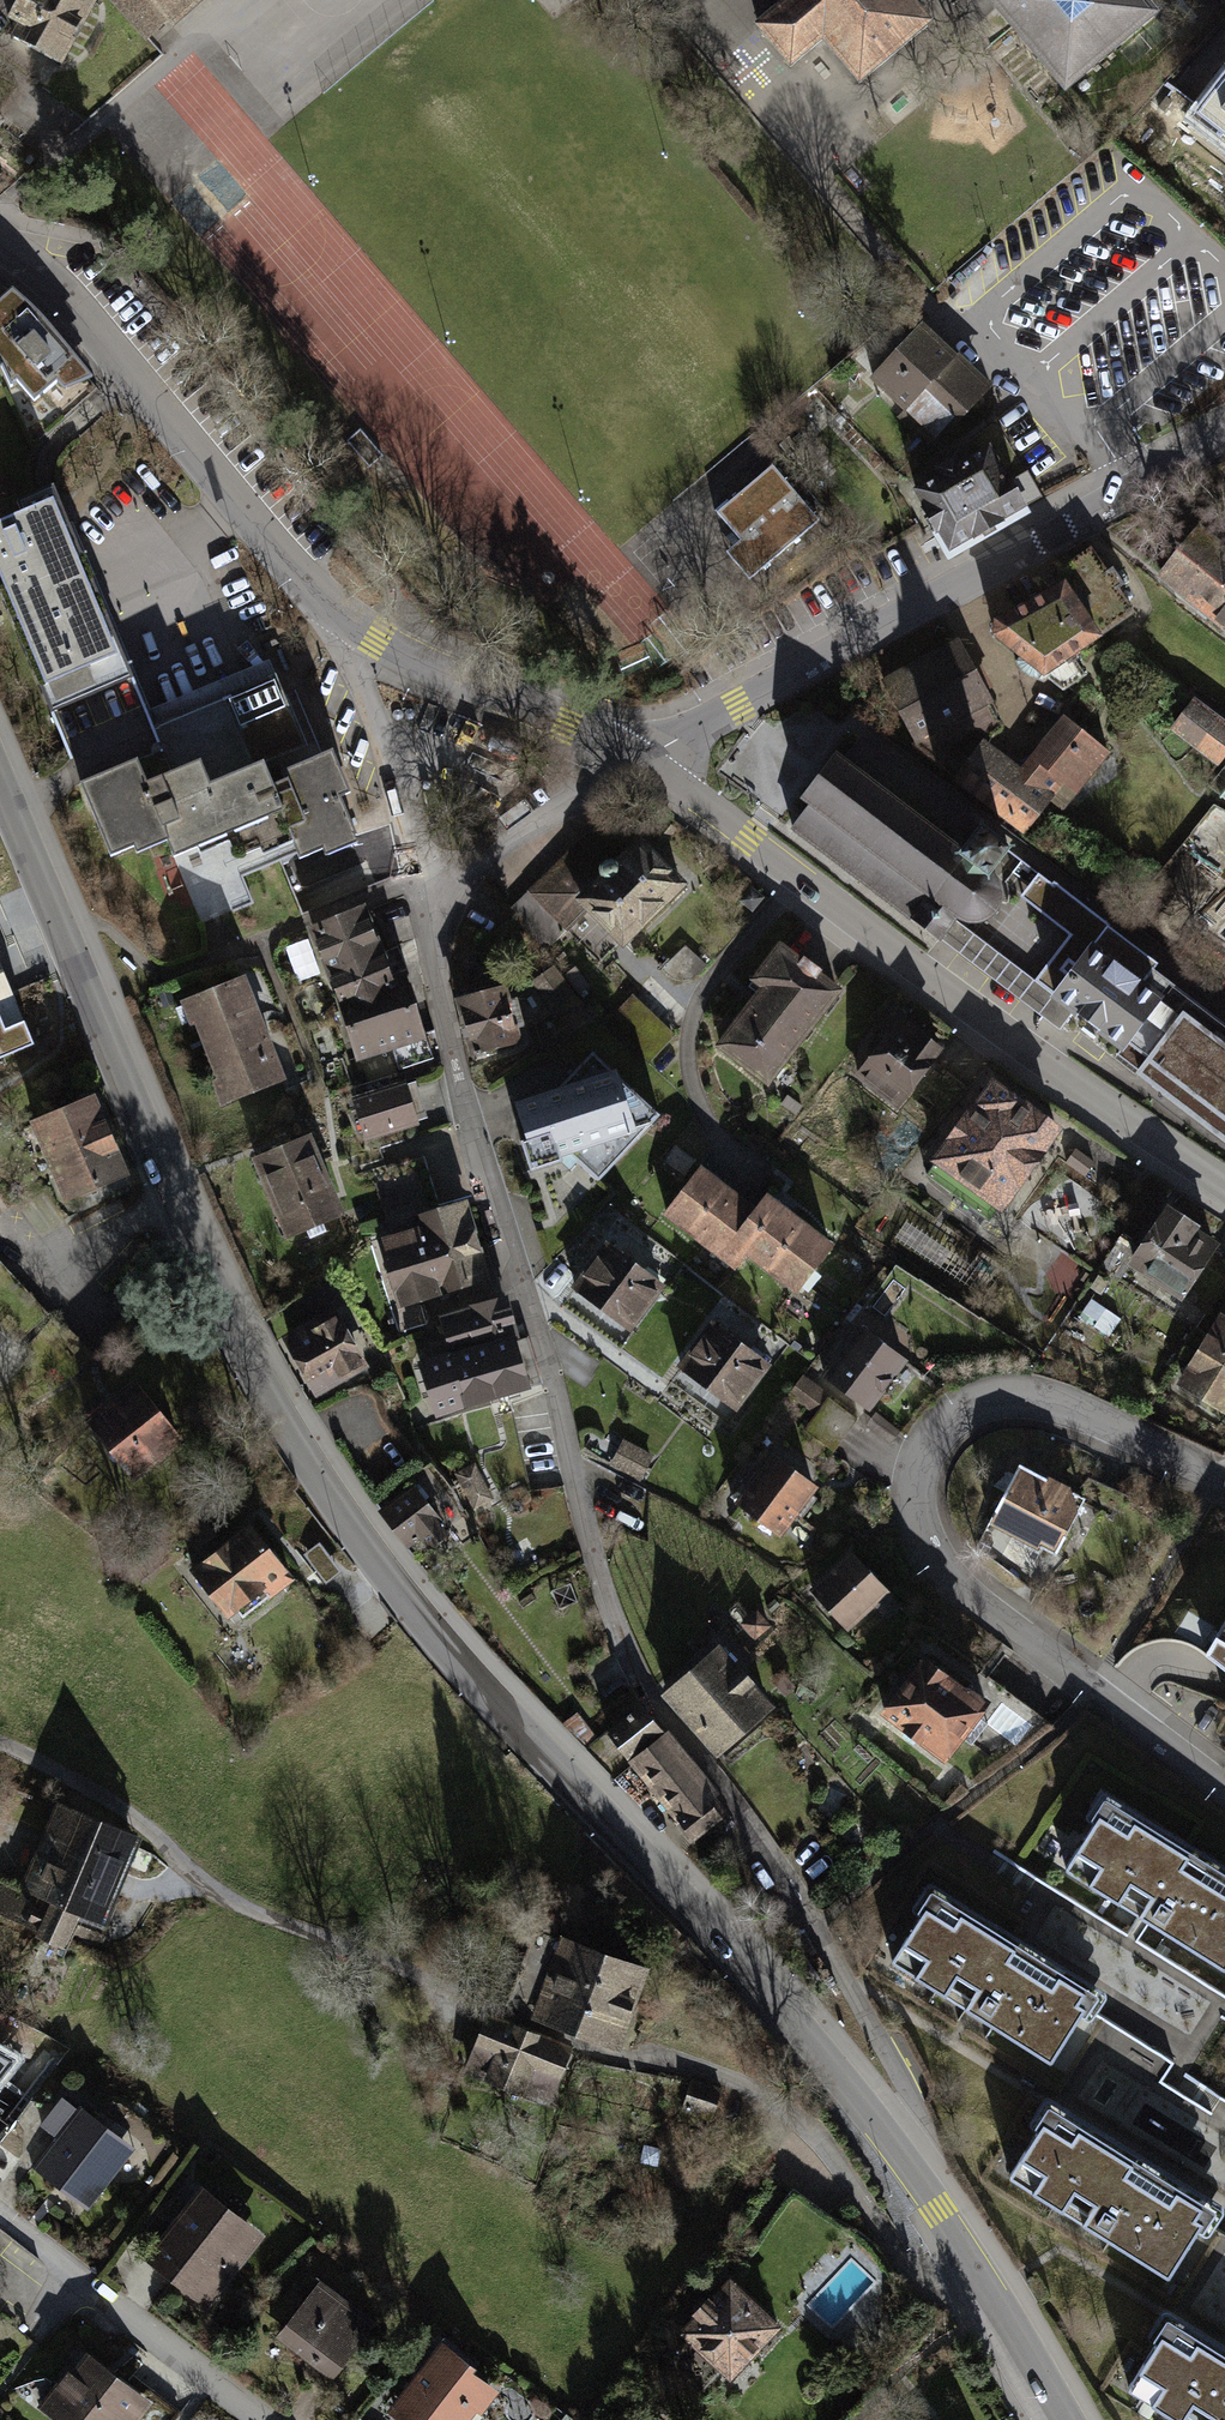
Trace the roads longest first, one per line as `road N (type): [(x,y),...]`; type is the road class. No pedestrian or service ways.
road 1 (tertiary): [(895,2146),(741,1960),(455,1661),(316,1475),(201,1267),(0,787)]
road 2 (residential): [(428,902),(459,1084),(548,1363),(599,1576),(635,1671),(770,1853),(907,2089),(909,2126),(895,2146)]
road 3 (residential): [(0,1745),(97,1792),(239,1906),(598,2052),(702,2071),(748,2090),(822,2143),(902,2262),(933,2276),(971,2263)]
road 4 (residential): [(1224,1477),(1059,1401),(1017,1394),(984,1402),(946,1426),(925,1462),(919,1513),(940,1565),(1224,1784)]
road 5 (residential): [(635,754),(1224,1183)]
road 6 (residential): [(635,754),(739,707),(1224,440)]
road 7 (residential): [(331,608),(72,302),(0,245)]
road 8 (residential): [(0,2211),(269,2419)]
road 9 (residential): [(635,754),(413,659),(331,608)]
road 10 (residential): [(331,608),(376,722),(428,902)]
road 11 (residential): [(635,754),(520,821),(428,902)]
road 12 (tertiary): [(1065,2419),(971,2263)]
road 13 (tertiary): [(971,2263),(895,2146)]

